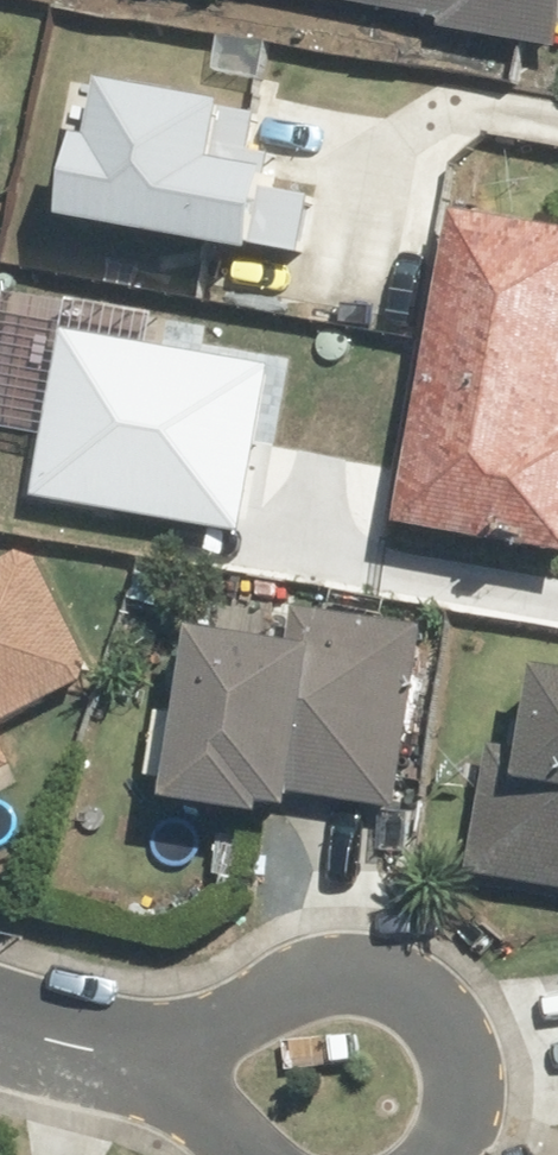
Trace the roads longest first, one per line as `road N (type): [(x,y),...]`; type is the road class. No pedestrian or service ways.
road 1 (residential): [(146,1057),(291,981),(364,972),(421,1000),(453,1045),(460,1106),(443,1154)]
road 2 (residential): [(146,1057),(0,1026)]
road 3 (residential): [(228,1154),(146,1057)]

